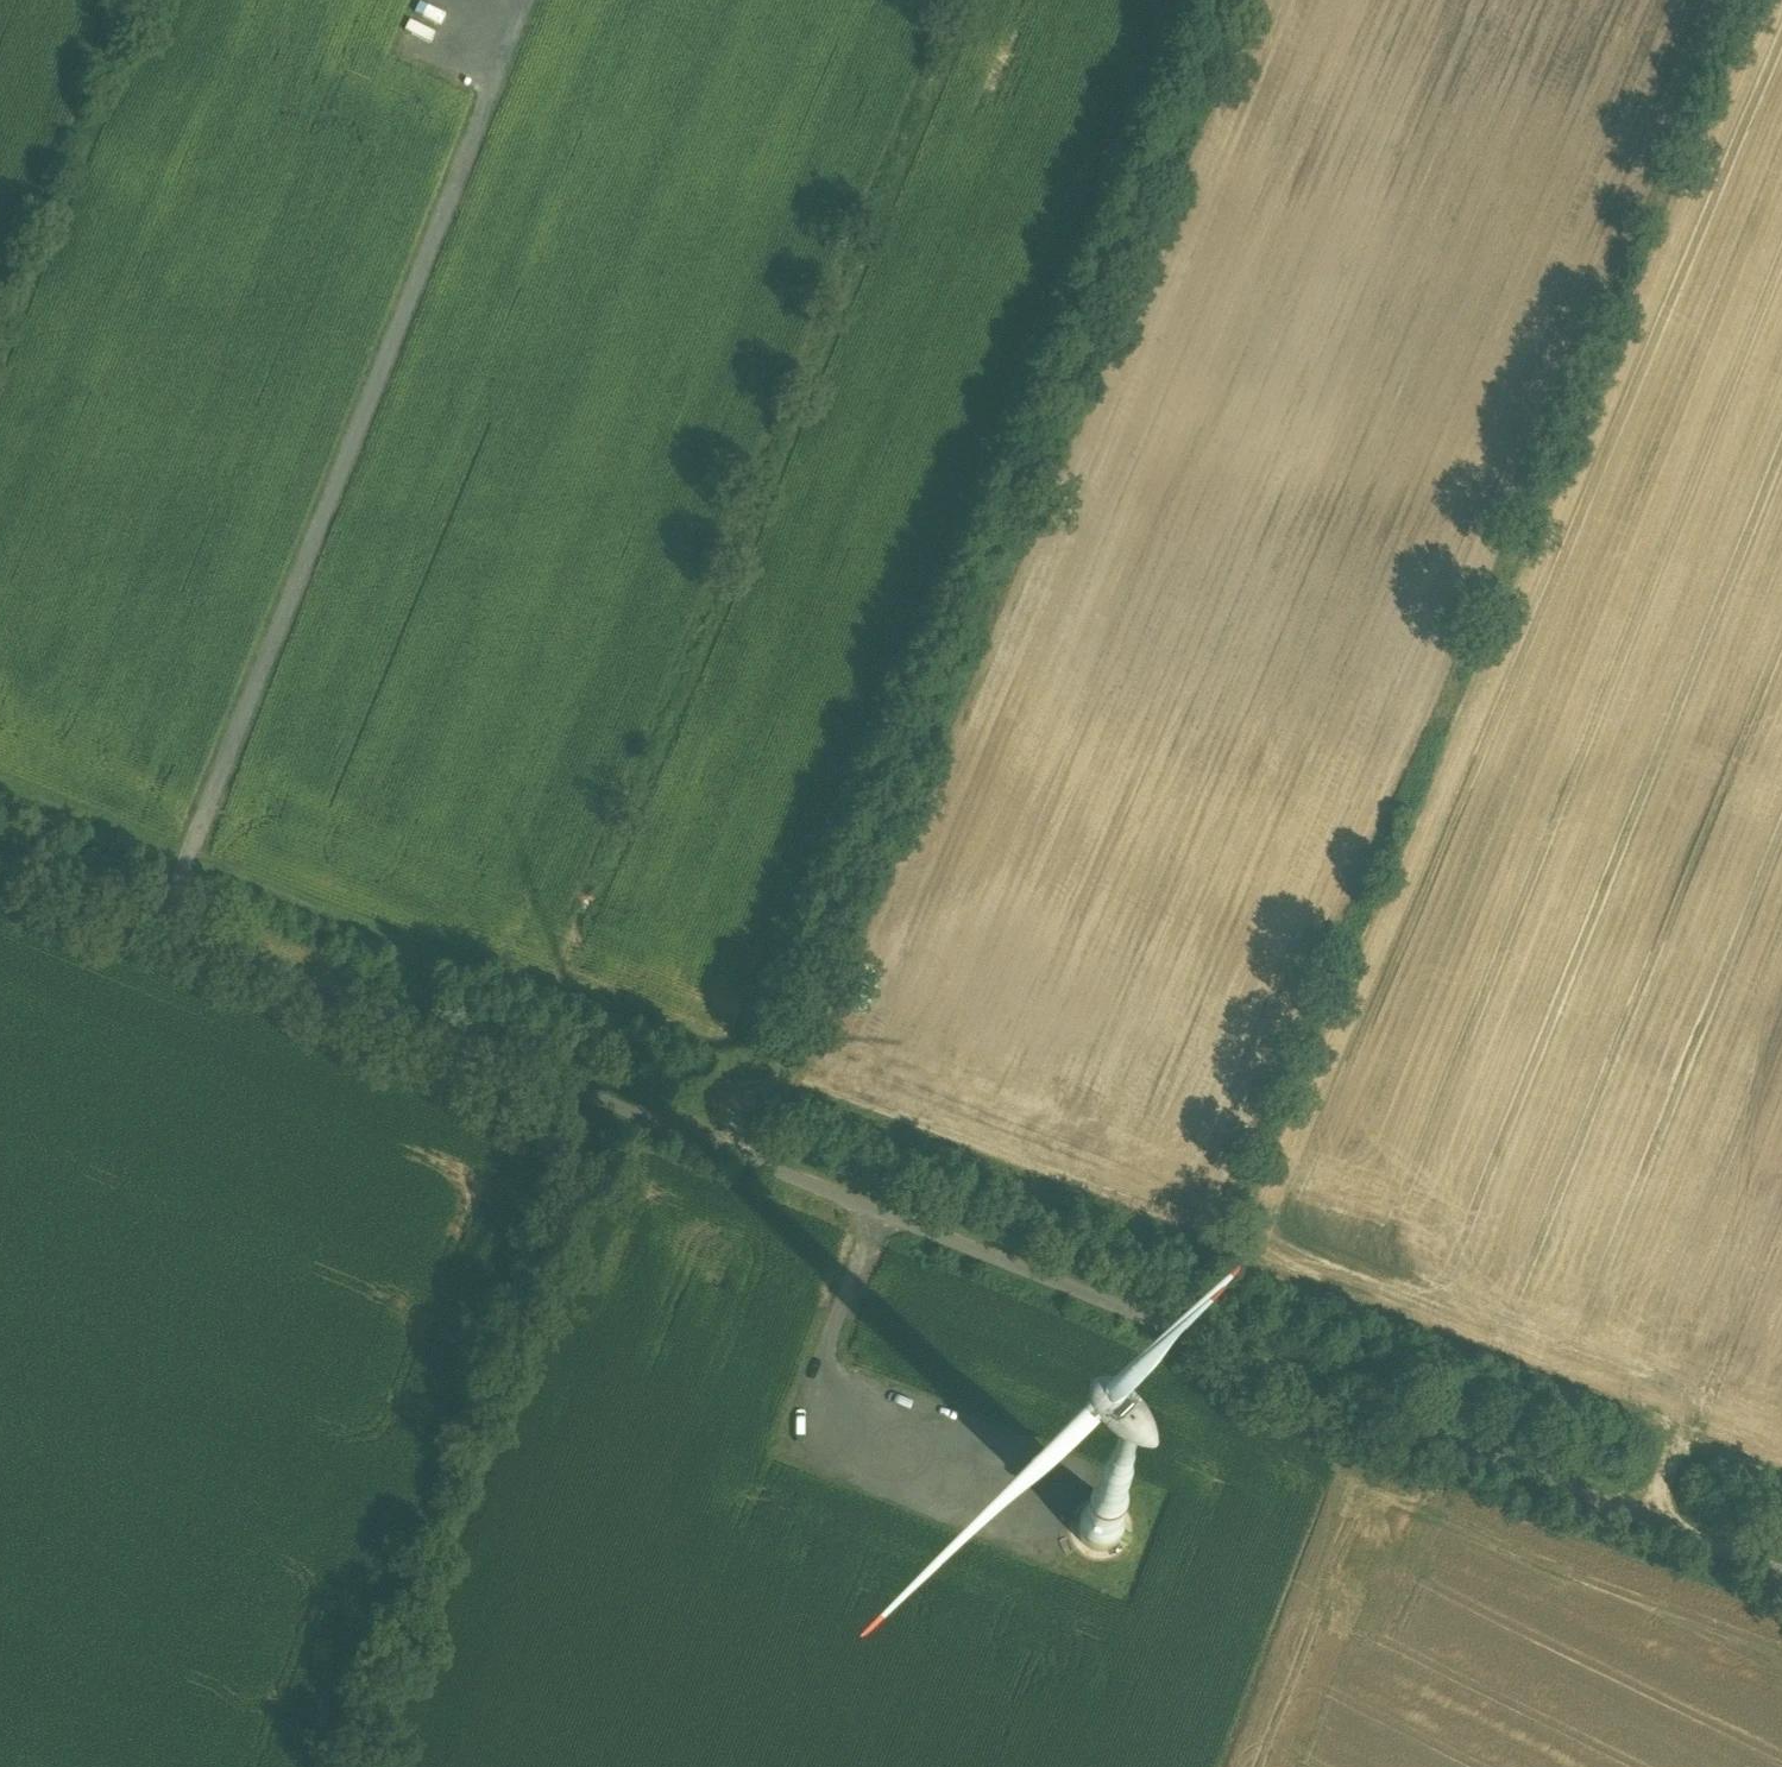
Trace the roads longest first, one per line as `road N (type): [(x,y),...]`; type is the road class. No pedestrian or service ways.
road 1 (unclassified): [(1781,1558),(785,1171),(0,851)]
road 2 (track): [(1035,1415),(870,1352),(825,1286),(785,1171)]

